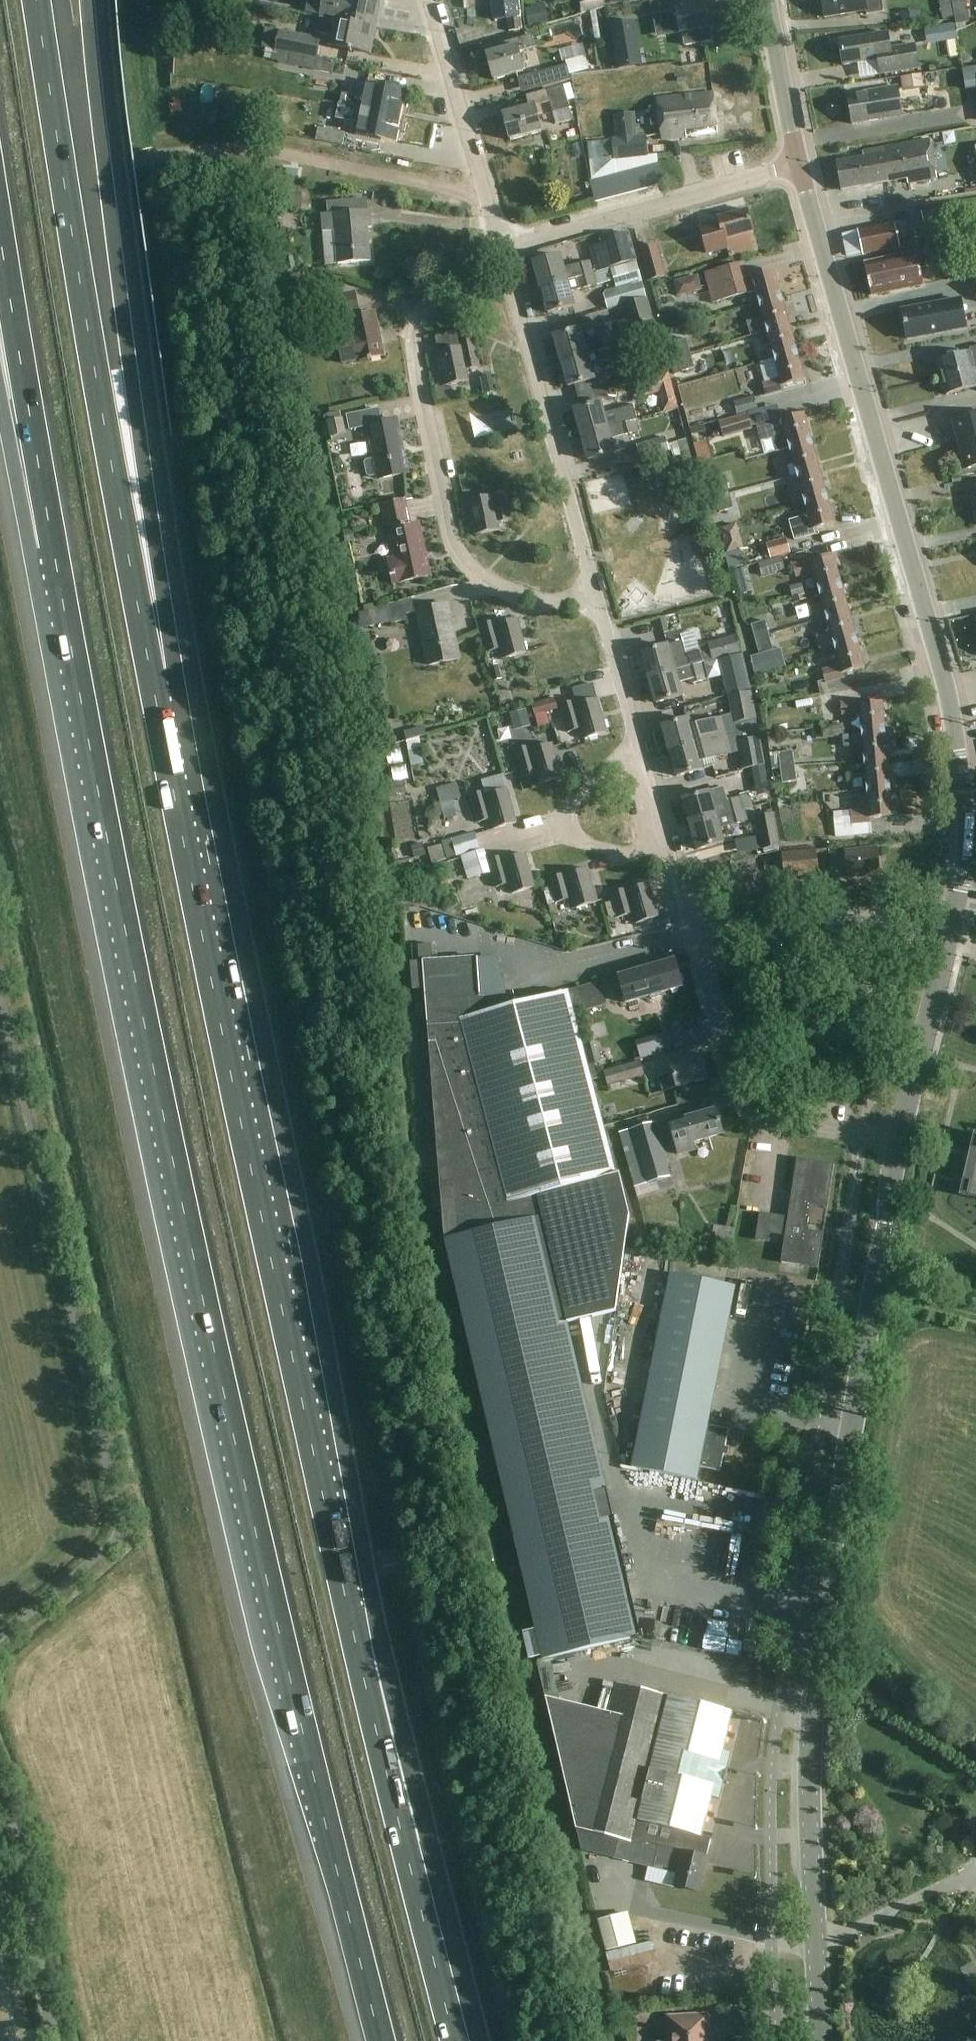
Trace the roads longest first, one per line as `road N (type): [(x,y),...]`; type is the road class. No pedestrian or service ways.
road 1 (motorway): [(53,545),(165,1126),(269,1604),(382,2040)]
road 2 (motorway): [(461,2040),(333,1525),(137,575)]
road 3 (secondary): [(822,2040),(811,1720),(899,1140)]
road 4 (secondary): [(972,836),(947,693),(798,163)]
road 5 (motorway): [(137,575),(38,0)]
road 6 (motorway): [(137,575),(89,0)]
road 7 (residential): [(600,602),(539,597),(492,579),(470,562),(454,529),(419,331),(439,298),(502,249)]
road 8 (residential): [(600,602),(502,249)]
road 9 (residential): [(899,1140),(775,1115),(750,1102),(736,1081),(696,937)]
road 10 (residential): [(502,249),(798,163)]
road 11 (motorway): [(0,253),(53,545)]
road 12 (residential): [(502,249),(432,0)]
road 13 (residential): [(950,931),(899,920),(696,937)]
road 14 (unclassified): [(55,2040),(22,1856),(0,1796)]
road 15 (residential): [(666,845),(639,854),(569,837),(561,813),(612,763),(641,754)]
road 16 (secondary): [(899,1140),(950,931)]
road 17 (motorway): [(0,368),(53,545)]
road 18 (secondary): [(798,163),(768,0)]
road 19 (residential): [(641,754),(600,602)]

